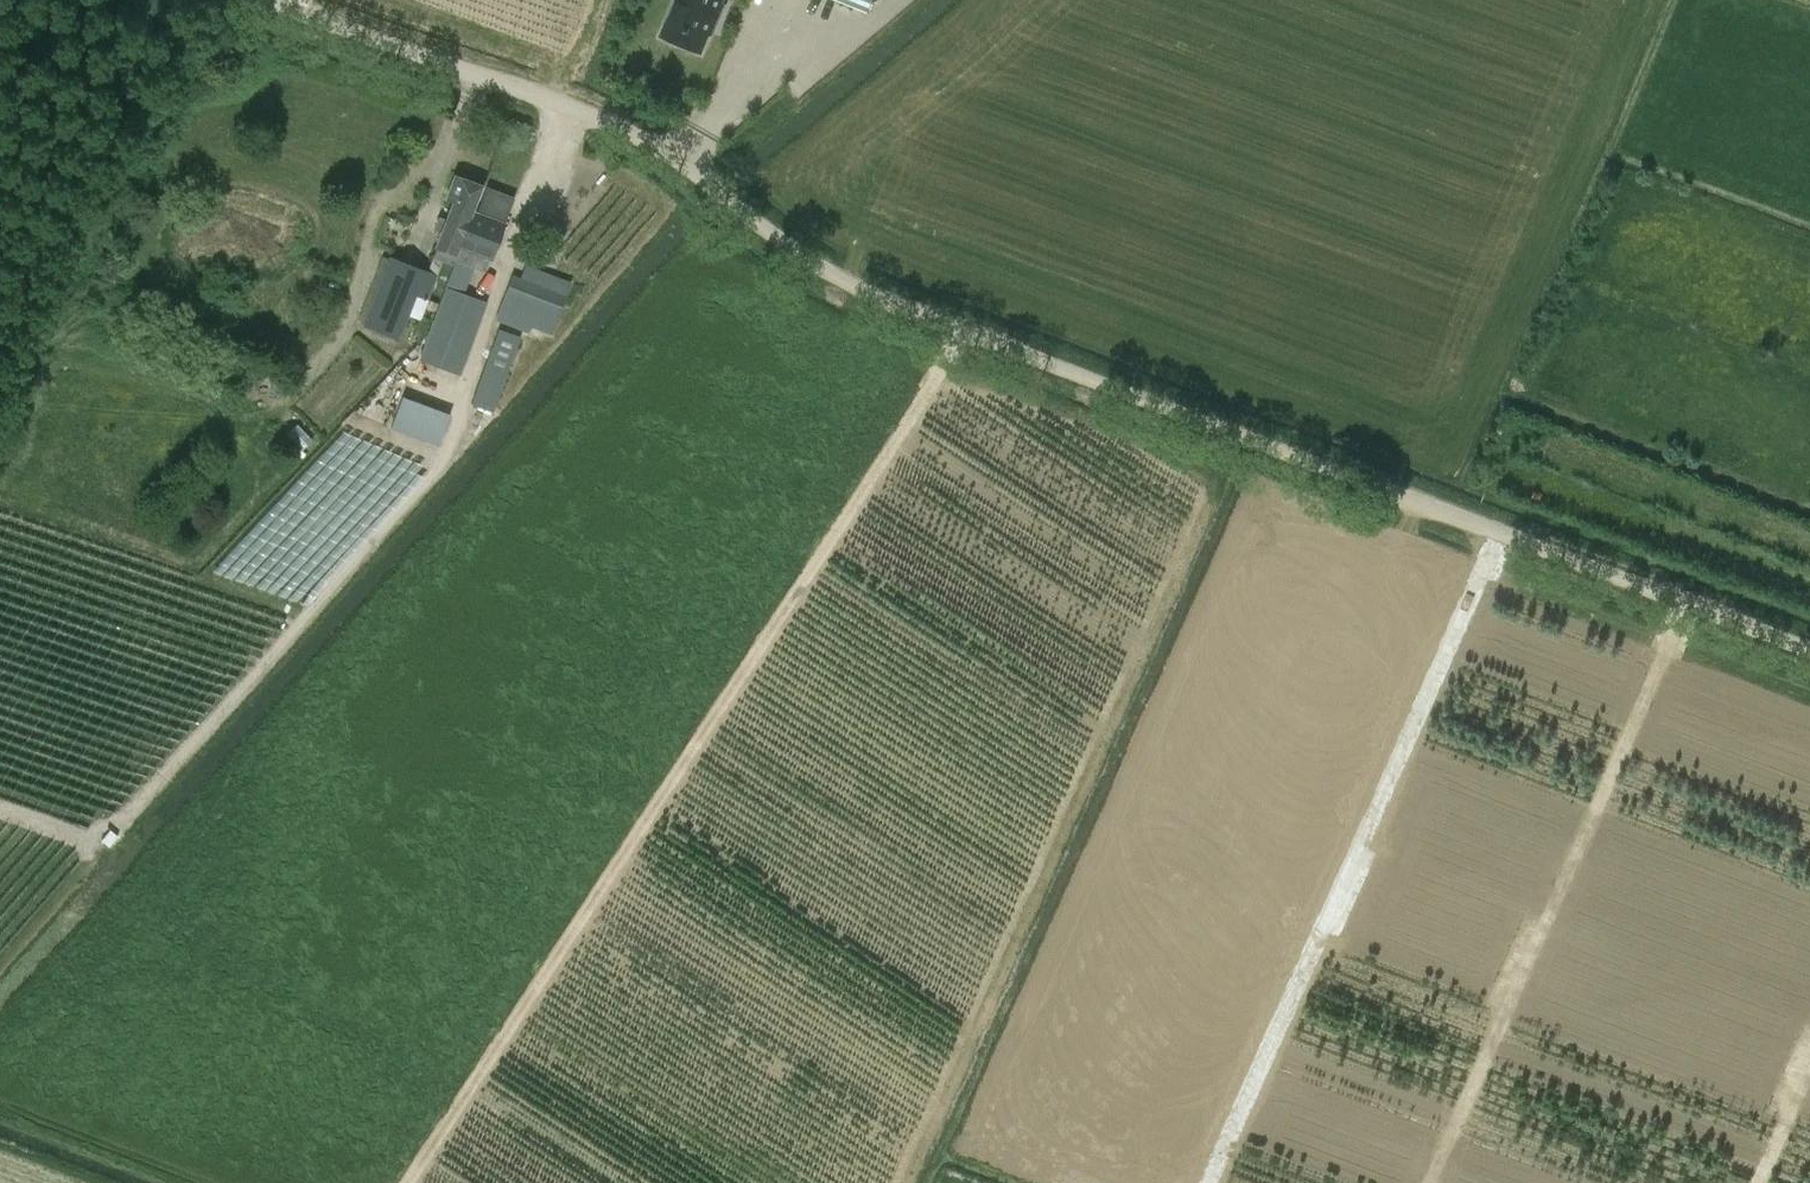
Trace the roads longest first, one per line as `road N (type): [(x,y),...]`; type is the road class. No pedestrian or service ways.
road 1 (unclassified): [(1809,649),(914,310),(767,236),(646,141),(273,0)]

